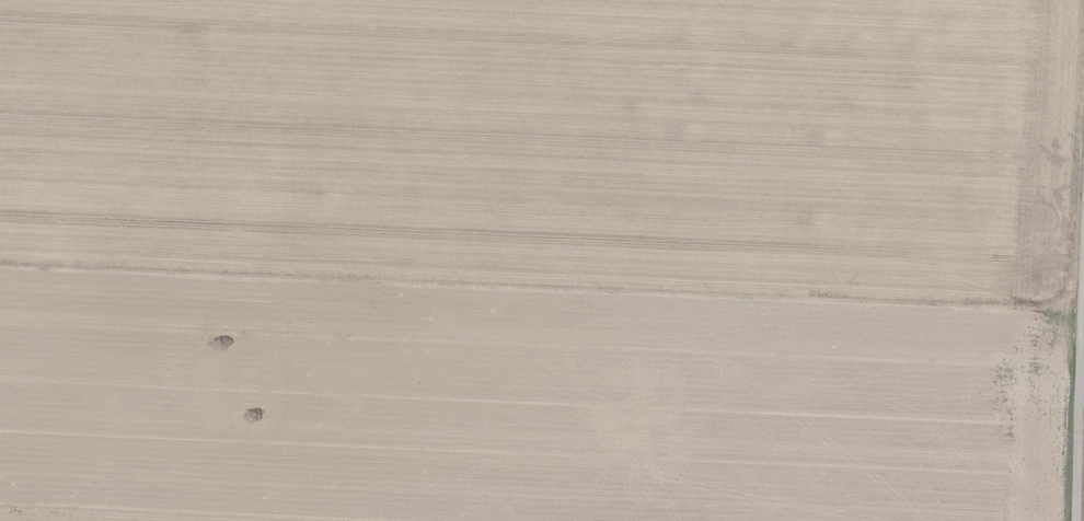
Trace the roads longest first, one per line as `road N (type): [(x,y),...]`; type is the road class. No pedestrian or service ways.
road 1 (track): [(1079,520),(1083,366)]

